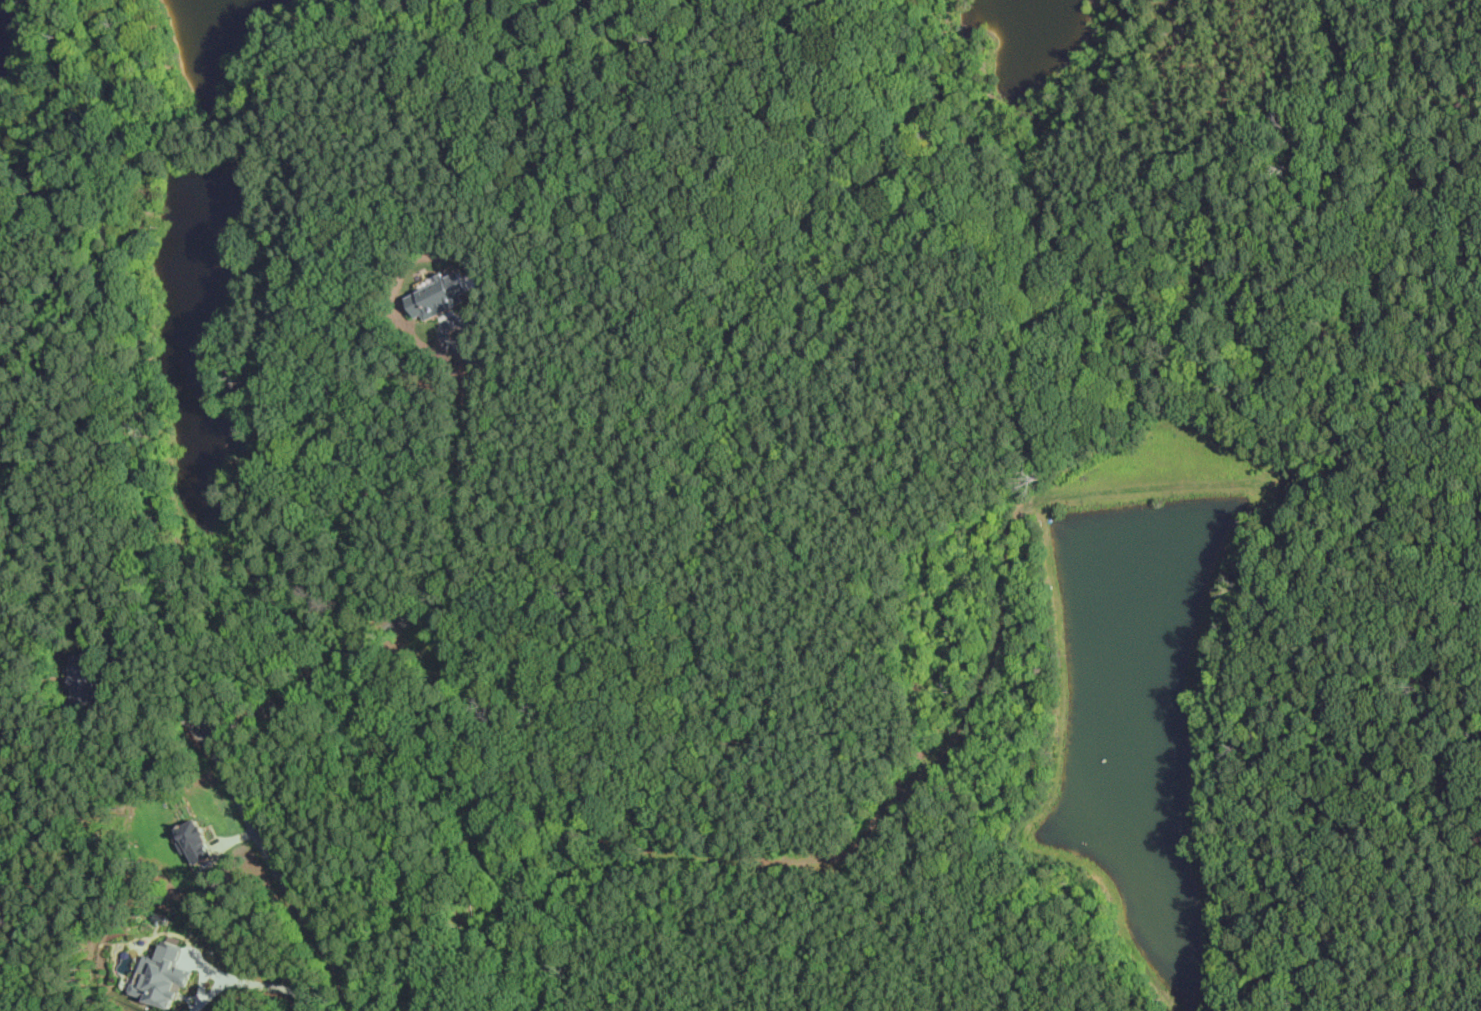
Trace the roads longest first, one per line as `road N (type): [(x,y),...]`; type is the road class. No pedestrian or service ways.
road 1 (residential): [(202,724),(260,845),(364,1010)]

